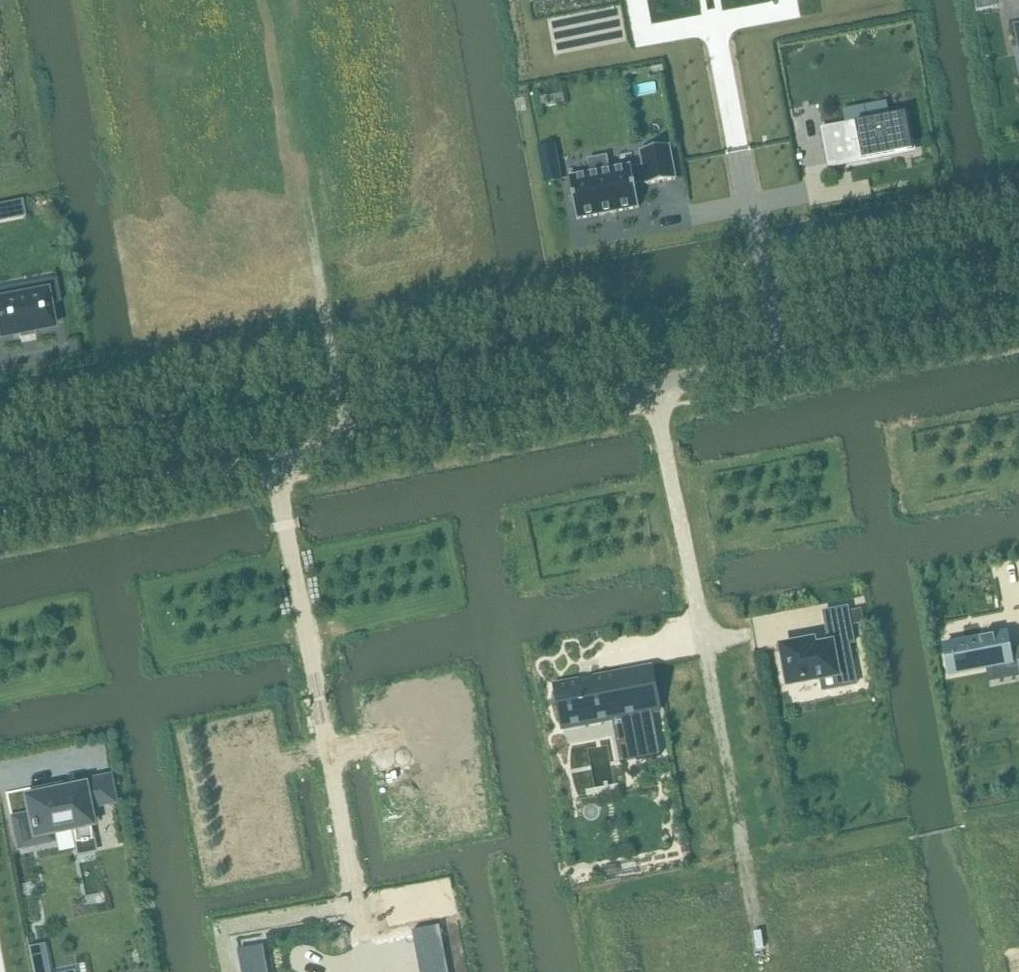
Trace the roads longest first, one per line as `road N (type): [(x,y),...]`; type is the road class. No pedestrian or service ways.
road 1 (unclassified): [(0,517),(1018,315)]

